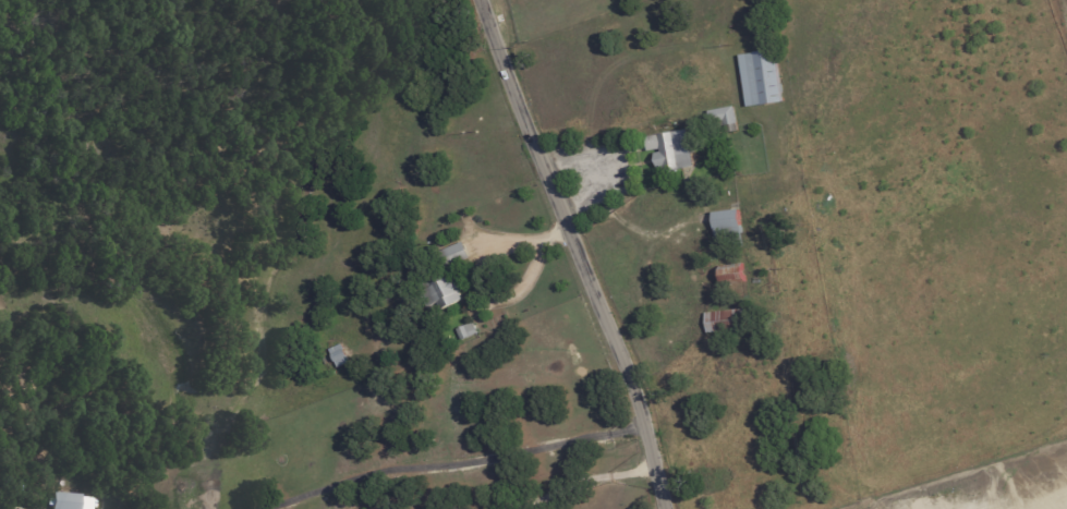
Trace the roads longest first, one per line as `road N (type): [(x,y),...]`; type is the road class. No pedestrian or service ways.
road 1 (tertiary): [(665,508),(616,340),(483,0)]

